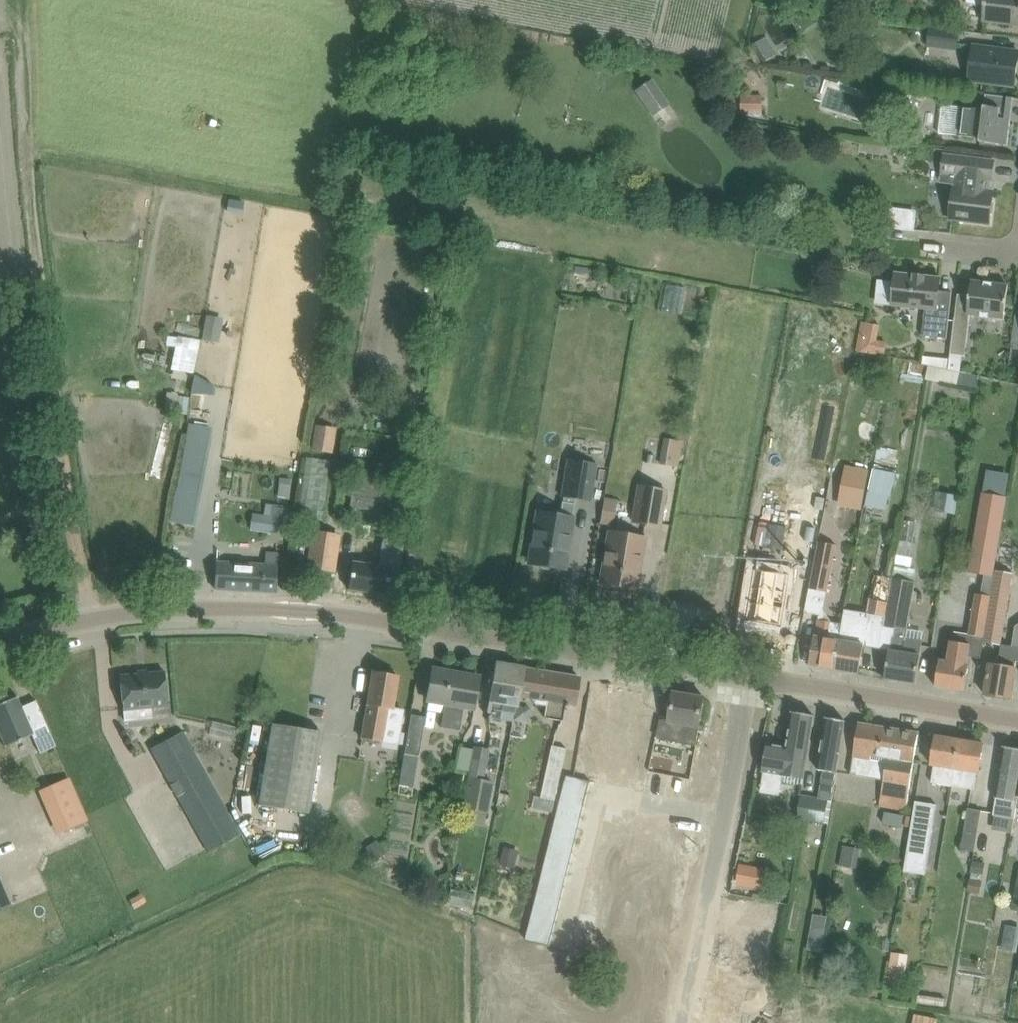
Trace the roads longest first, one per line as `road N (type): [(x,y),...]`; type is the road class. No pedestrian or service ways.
road 1 (tertiary): [(0,641),(131,613),(283,610),(747,677)]
road 2 (unclassified): [(685,1022),(747,677)]
road 3 (tertiary): [(747,677),(1017,720)]

